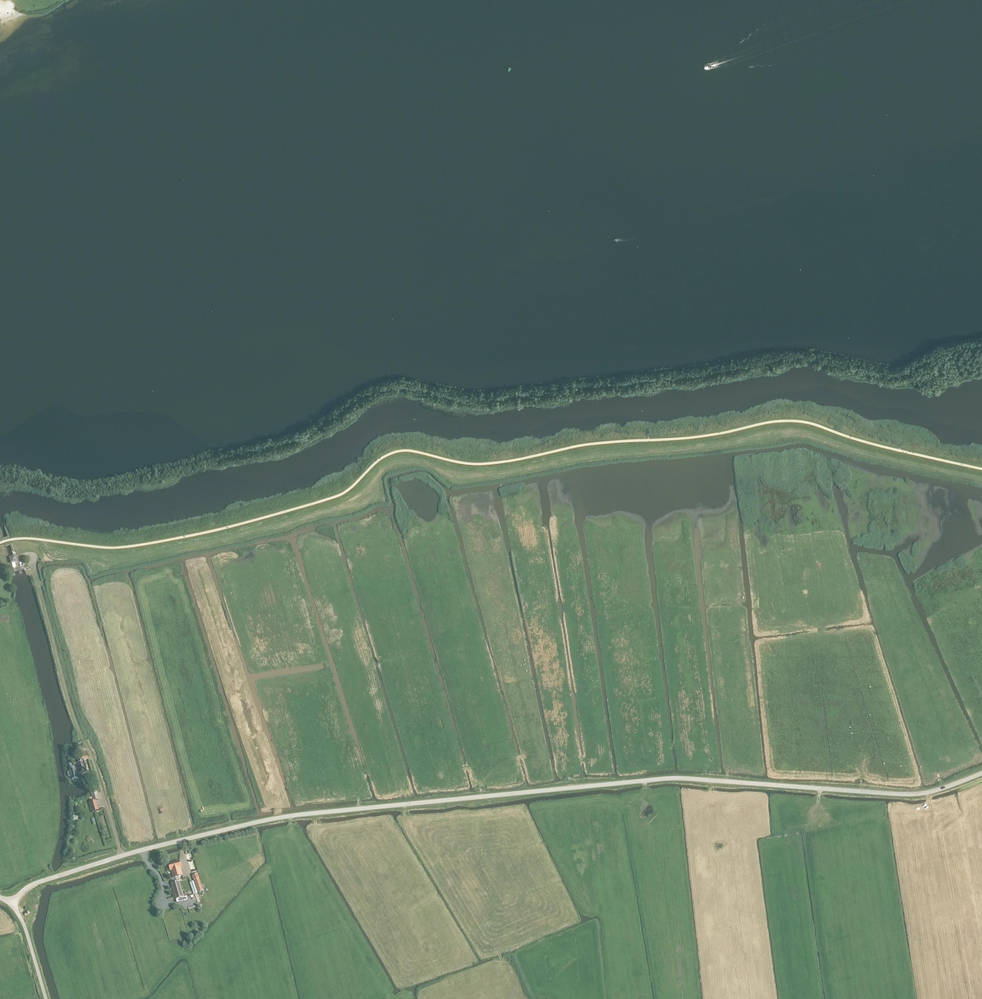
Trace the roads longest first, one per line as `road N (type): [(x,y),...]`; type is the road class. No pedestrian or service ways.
road 1 (unclassified): [(123,856),(290,816),(660,780),(919,794),(981,774)]
road 2 (unclassified): [(10,904),(37,883),(123,856)]
road 3 (unclassified): [(123,856),(84,740)]

